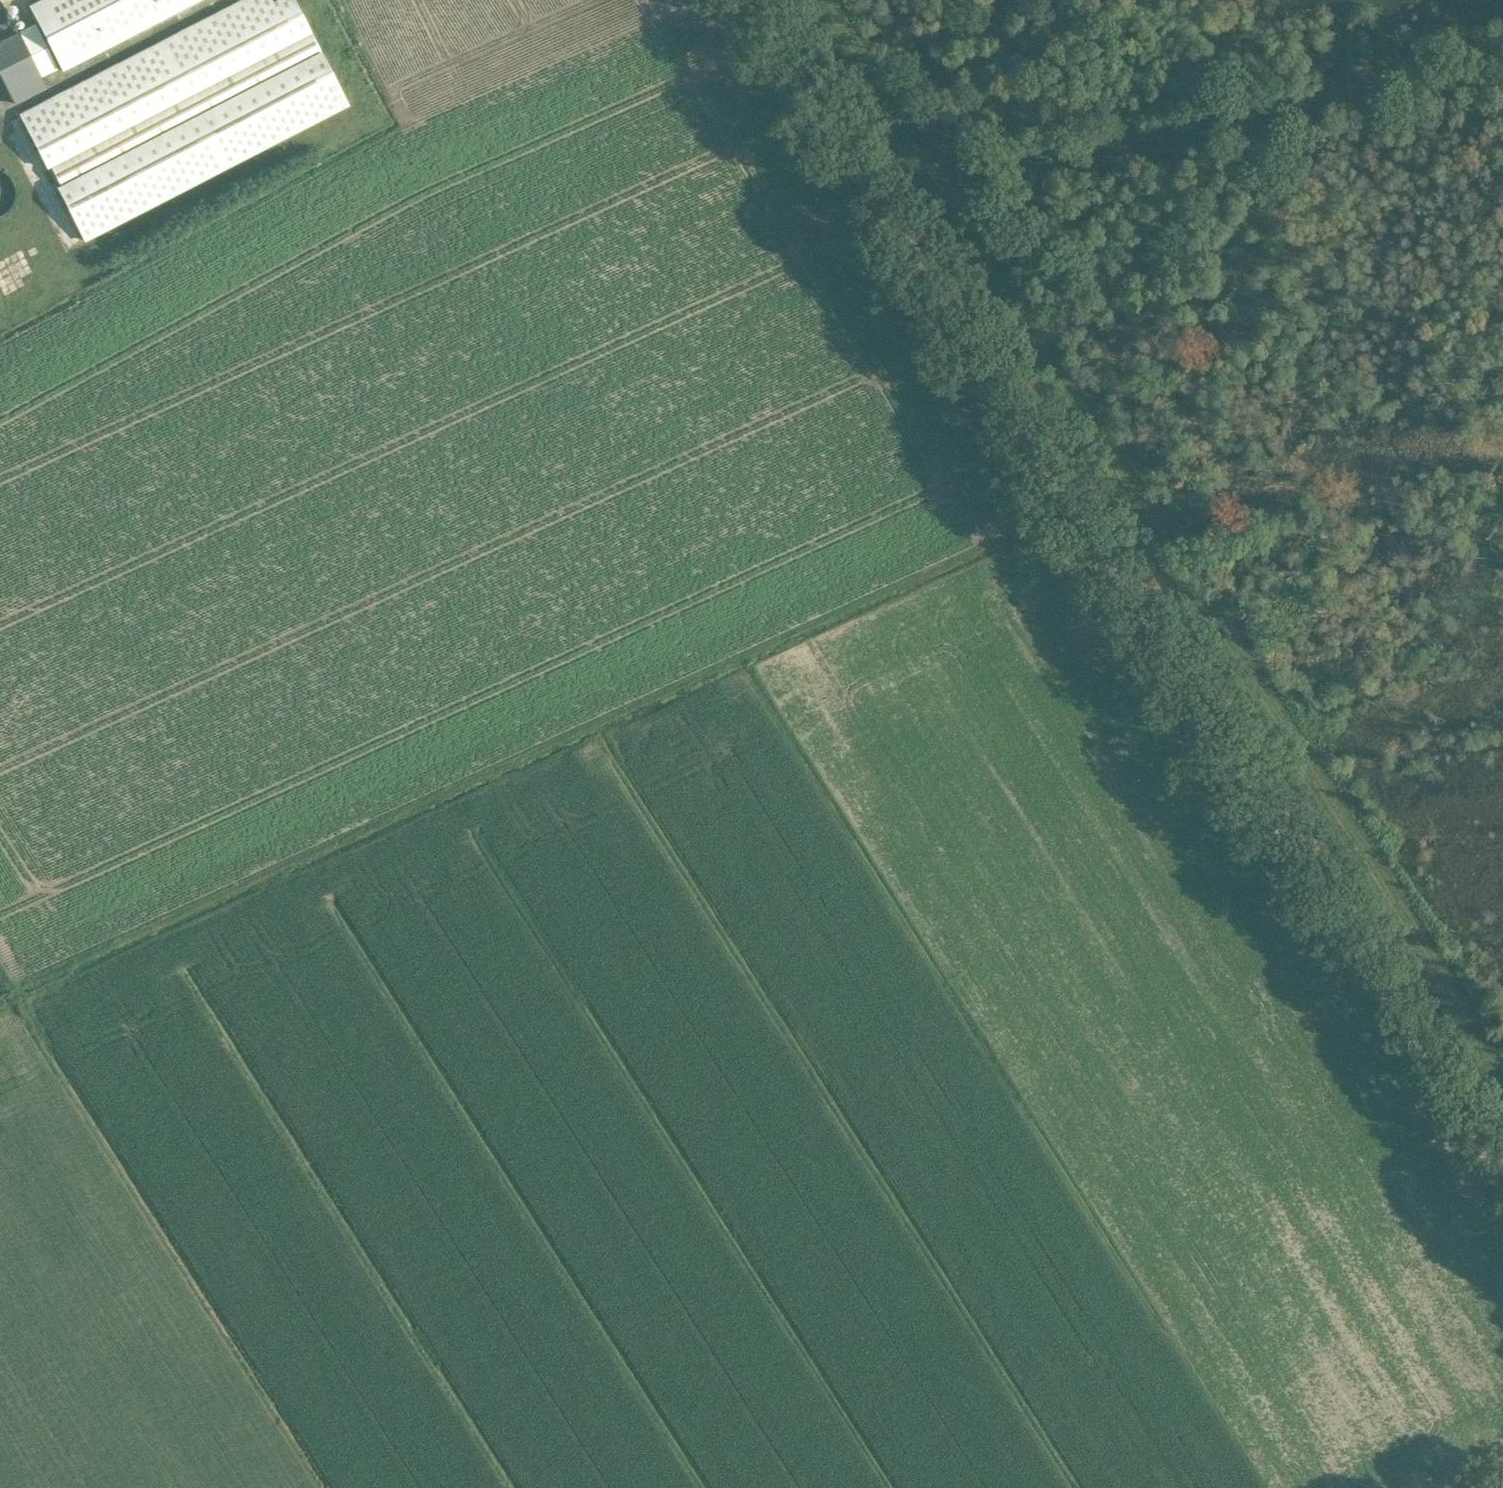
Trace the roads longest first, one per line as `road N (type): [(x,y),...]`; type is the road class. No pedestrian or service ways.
road 1 (track): [(1502,1176),(760,0)]

